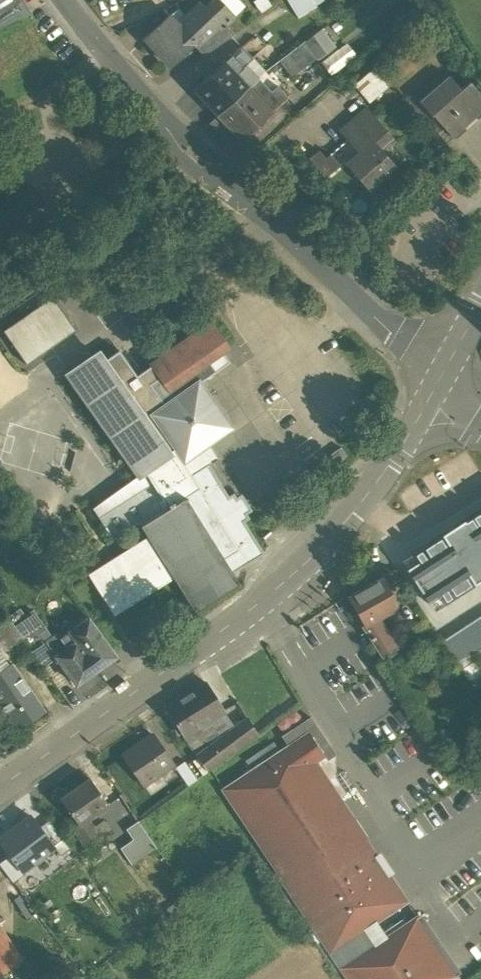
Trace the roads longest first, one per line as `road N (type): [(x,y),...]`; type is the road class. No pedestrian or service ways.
road 1 (secondary): [(442,377),(366,497),(262,602),(0,786)]
road 2 (tertiary): [(63,0),(203,162),(442,377)]

